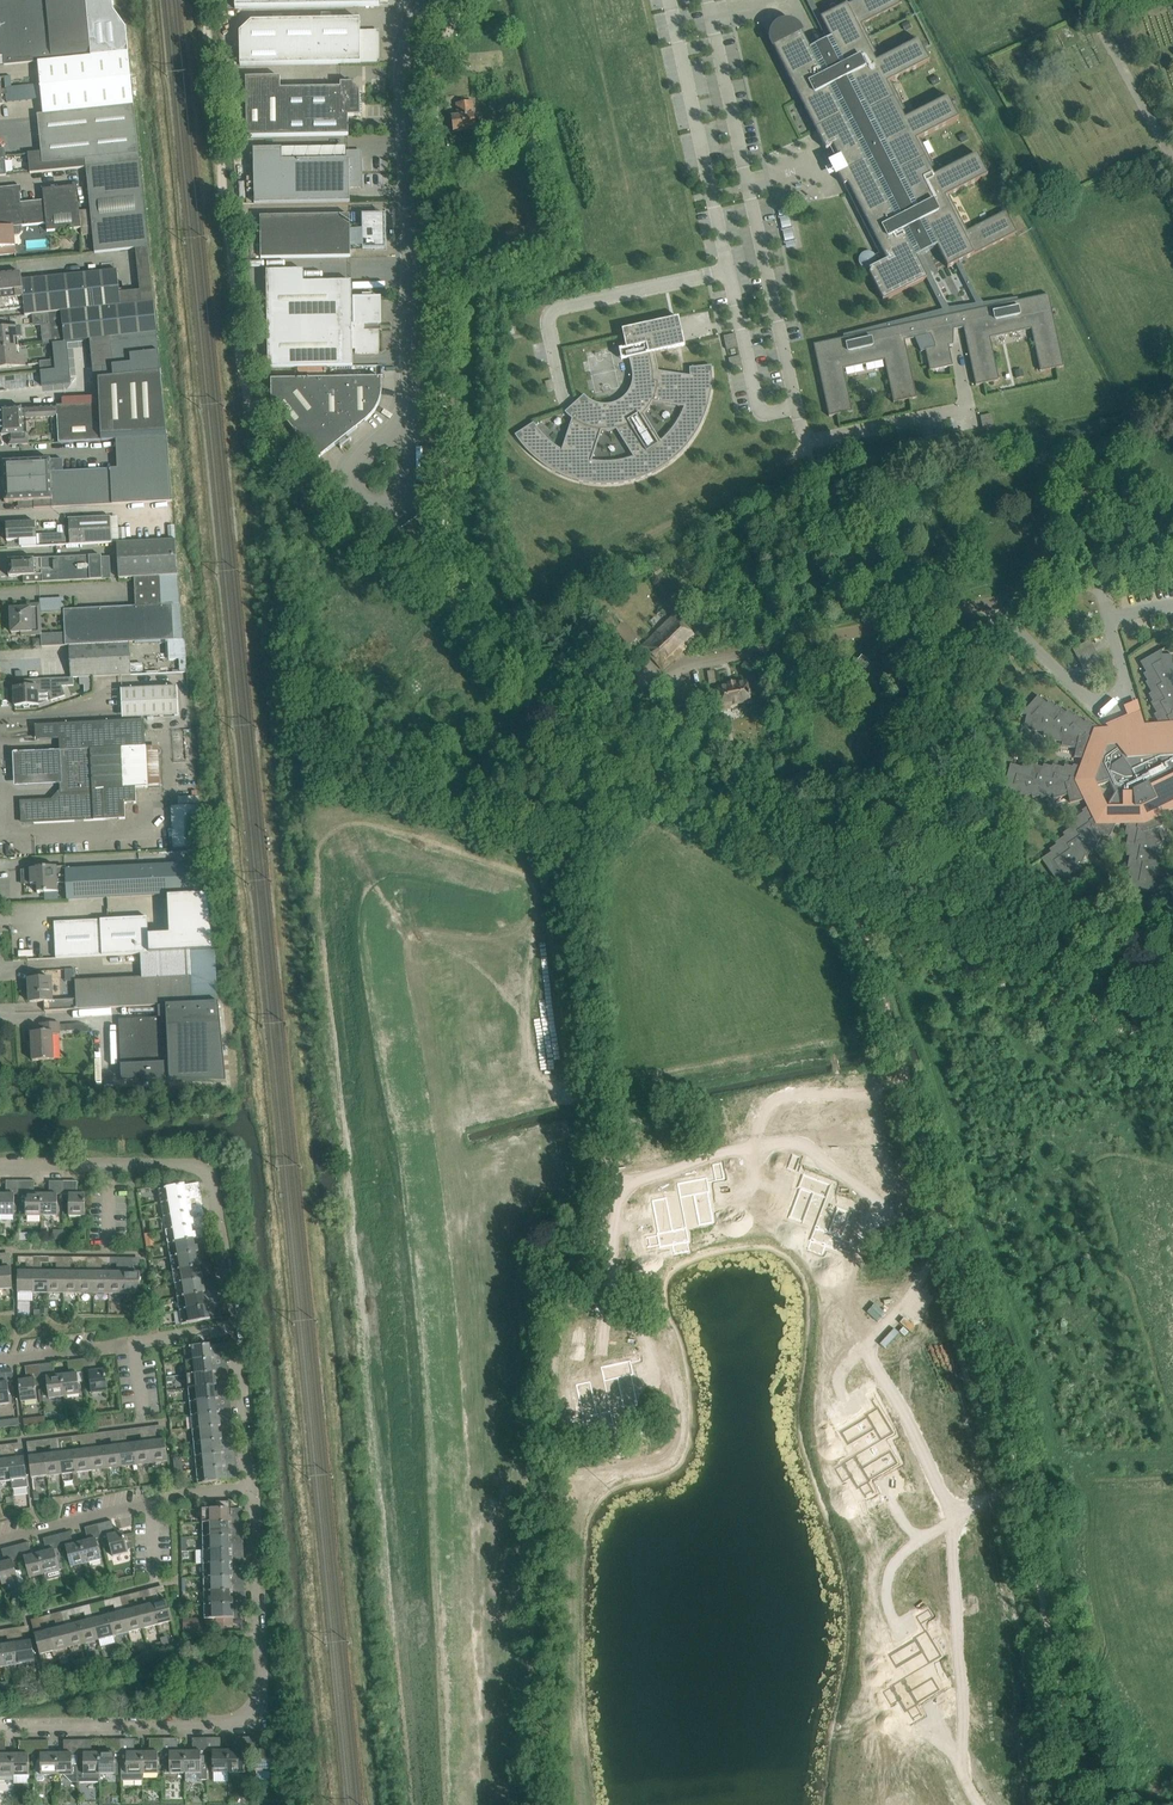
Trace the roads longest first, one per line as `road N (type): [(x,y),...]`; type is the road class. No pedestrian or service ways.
road 1 (track): [(536,1804),(551,1339),(603,1204),(605,1144),(567,817),(528,703)]
road 2 (track): [(864,924),(1014,1443),(1083,1804)]
road 3 (track): [(1172,1041),(964,974),(890,941),(787,863),(561,730),(528,703),(465,617)]
road 4 (track): [(465,617),(308,492),(248,399),(203,0)]
road 5 (track): [(463,0),(437,79),(444,507),(465,617)]
road 6 (residential): [(577,1348),(635,1182),(753,1144),(767,1107),(782,1099),(908,1084)]
road 7 (residential): [(0,1726),(225,1722),(249,1714),(261,1685),(252,1490)]
road 8 (residential): [(707,0),(808,439)]
road 9 (unclassified): [(406,420),(402,68),(425,0)]
road 10 (track): [(808,439),(794,462),(475,632)]
road 11 (residential): [(235,1327),(206,1171),(185,1164),(0,1165)]
road 12 (residential): [(729,270),(550,312),(569,402)]
road 13 (residential): [(1098,582),(1125,683),(1115,704),(1087,699),(1006,612)]
road 14 (residential): [(0,1541),(152,1503),(252,1490)]
road 15 (unclassified): [(1006,612),(901,748),(891,815)]
road 16 (residential): [(235,1327),(0,1362)]
road 17 (residential): [(924,618),(865,589),(808,462),(808,439)]
road 18 (residential): [(808,439),(967,411),(954,351)]
road 19 (residential): [(707,663),(924,618)]
road 20 (residential): [(252,1490),(235,1327)]
road 21 (unclassified): [(1172,159),(1104,31)]
road 22 (unclassified): [(357,497),(378,506),(398,497),(406,420)]

